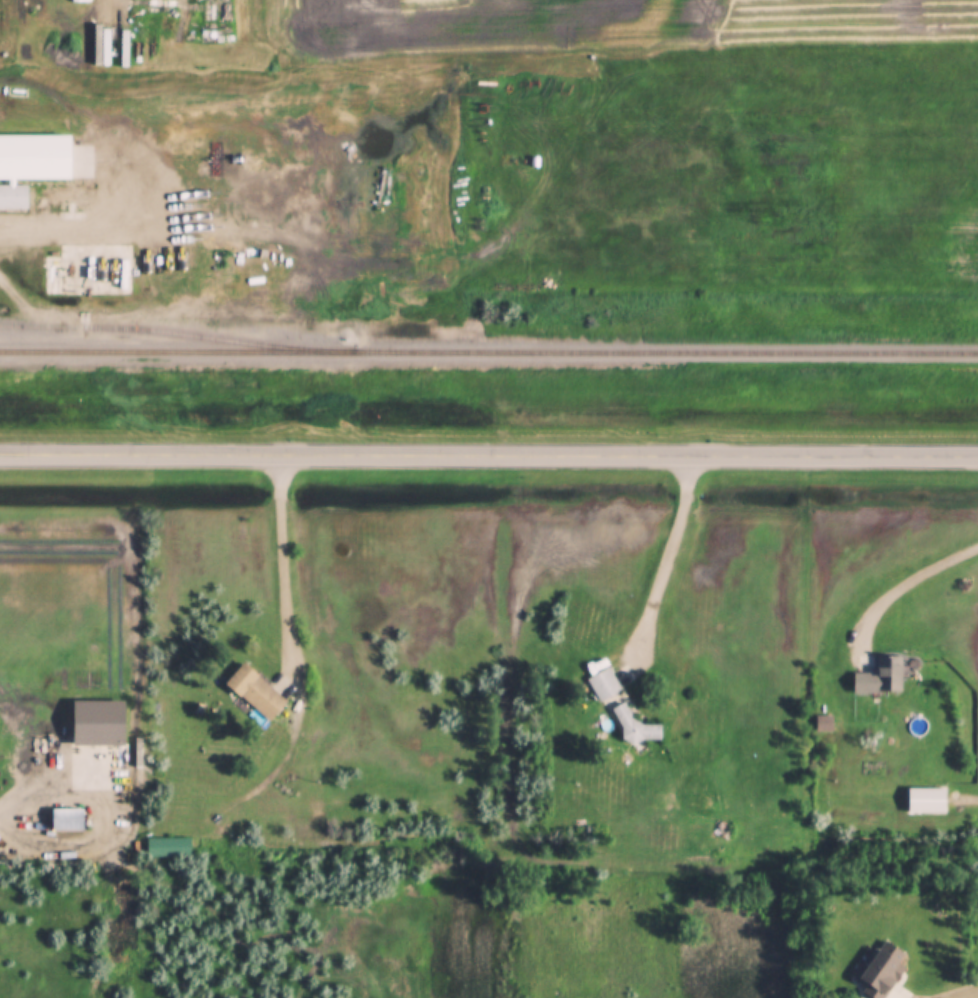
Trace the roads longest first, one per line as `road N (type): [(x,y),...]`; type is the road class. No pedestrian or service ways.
road 1 (tertiary): [(977,454),(0,455)]

